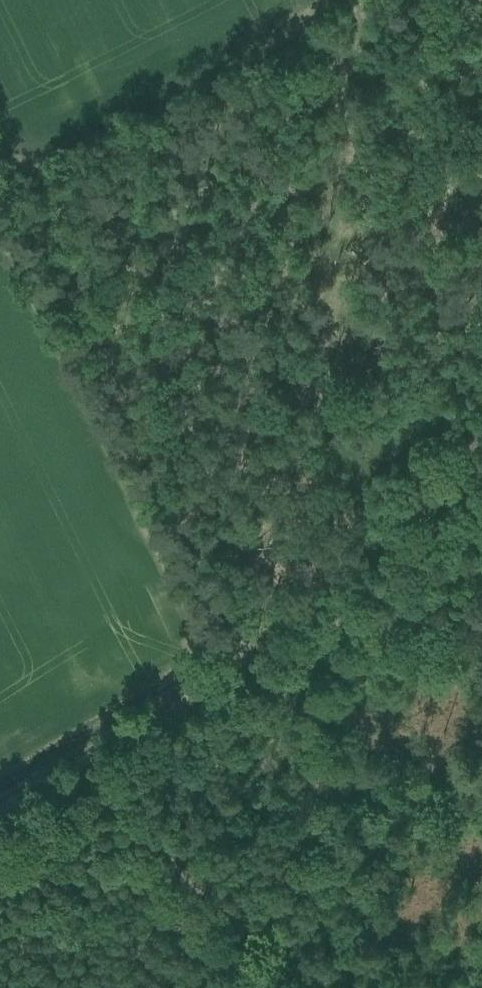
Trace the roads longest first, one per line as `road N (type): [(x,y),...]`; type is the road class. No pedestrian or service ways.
road 1 (track): [(0,190),(28,246),(97,298),(94,335),(252,658)]
road 2 (track): [(0,814),(252,658),(481,578)]
road 3 (track): [(97,298),(111,277),(344,80),(357,44),(346,0)]
road 4 (track): [(316,987),(259,908),(97,754)]

